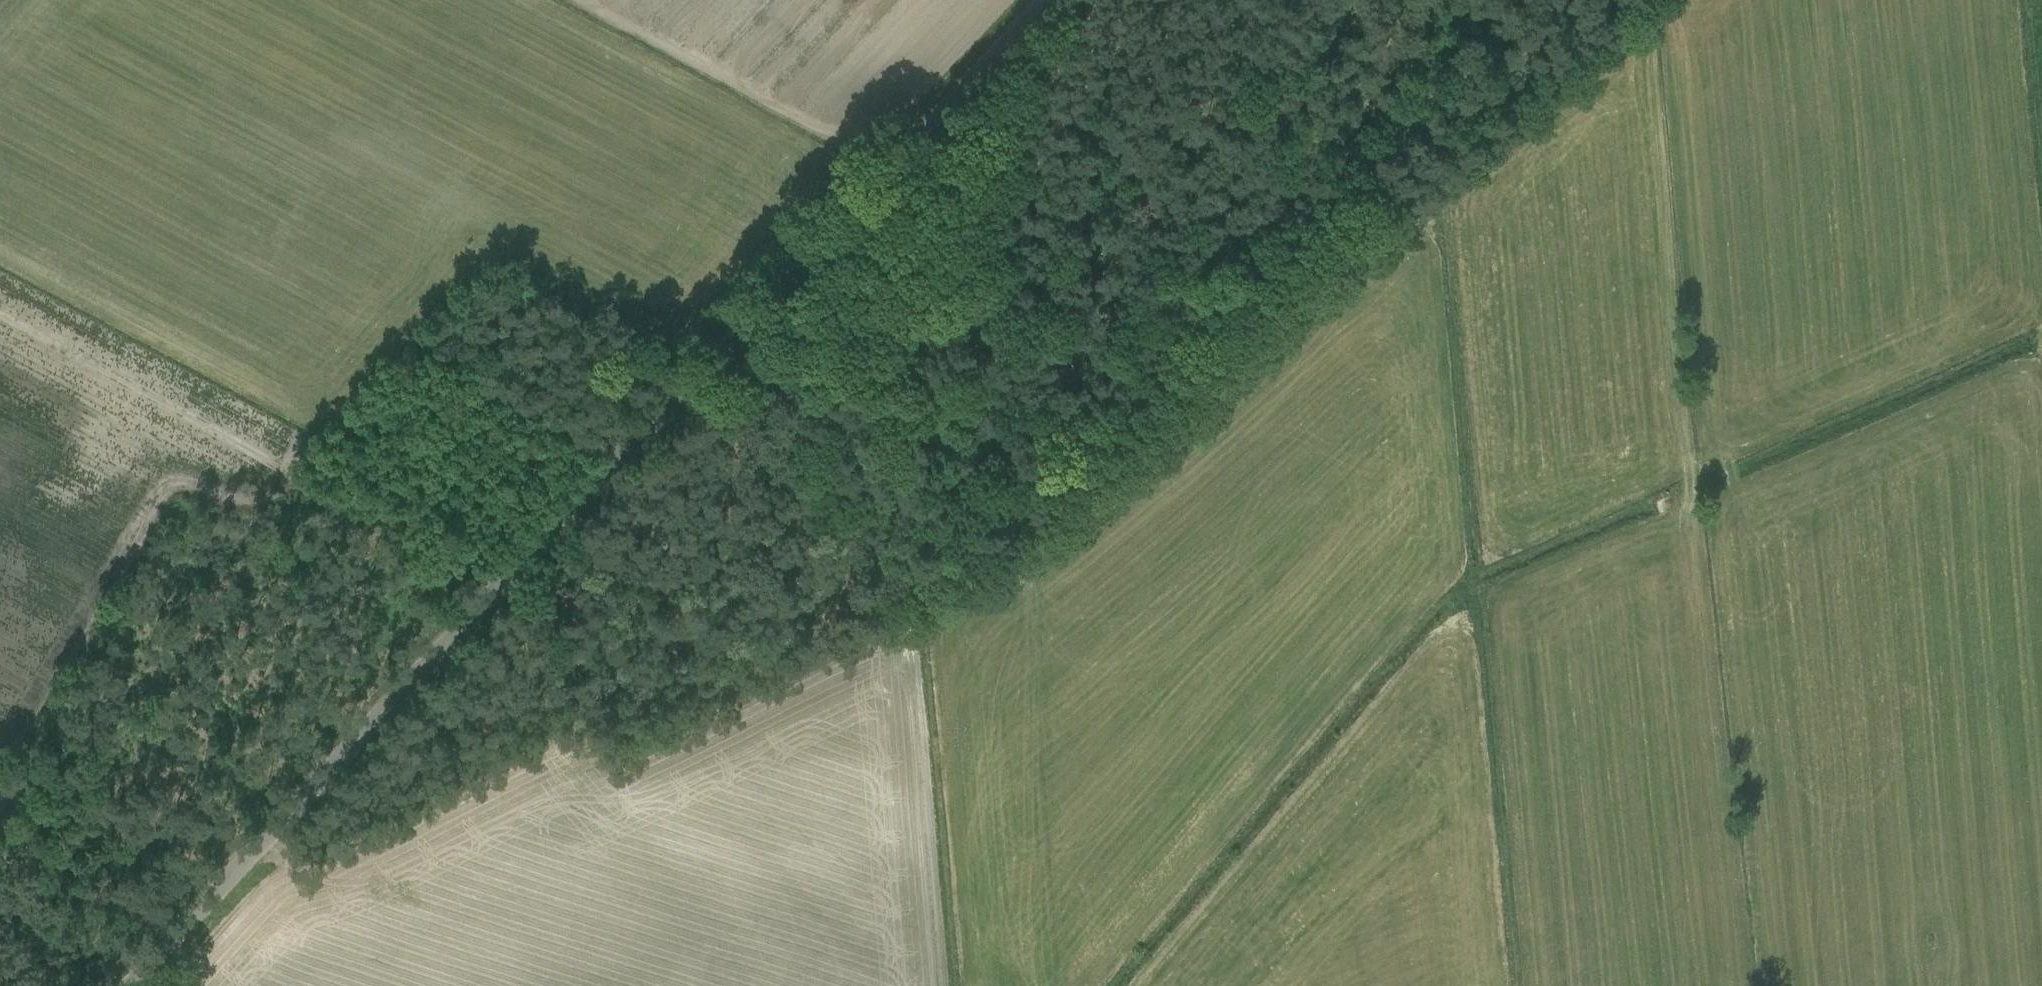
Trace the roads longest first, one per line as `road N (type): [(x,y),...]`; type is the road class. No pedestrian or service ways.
road 1 (unclassified): [(512,579),(1046,0)]
road 2 (unclassified): [(512,579),(452,529),(399,502),(335,488),(202,482),(0,373)]
road 3 (unclassified): [(135,985),(512,579)]

